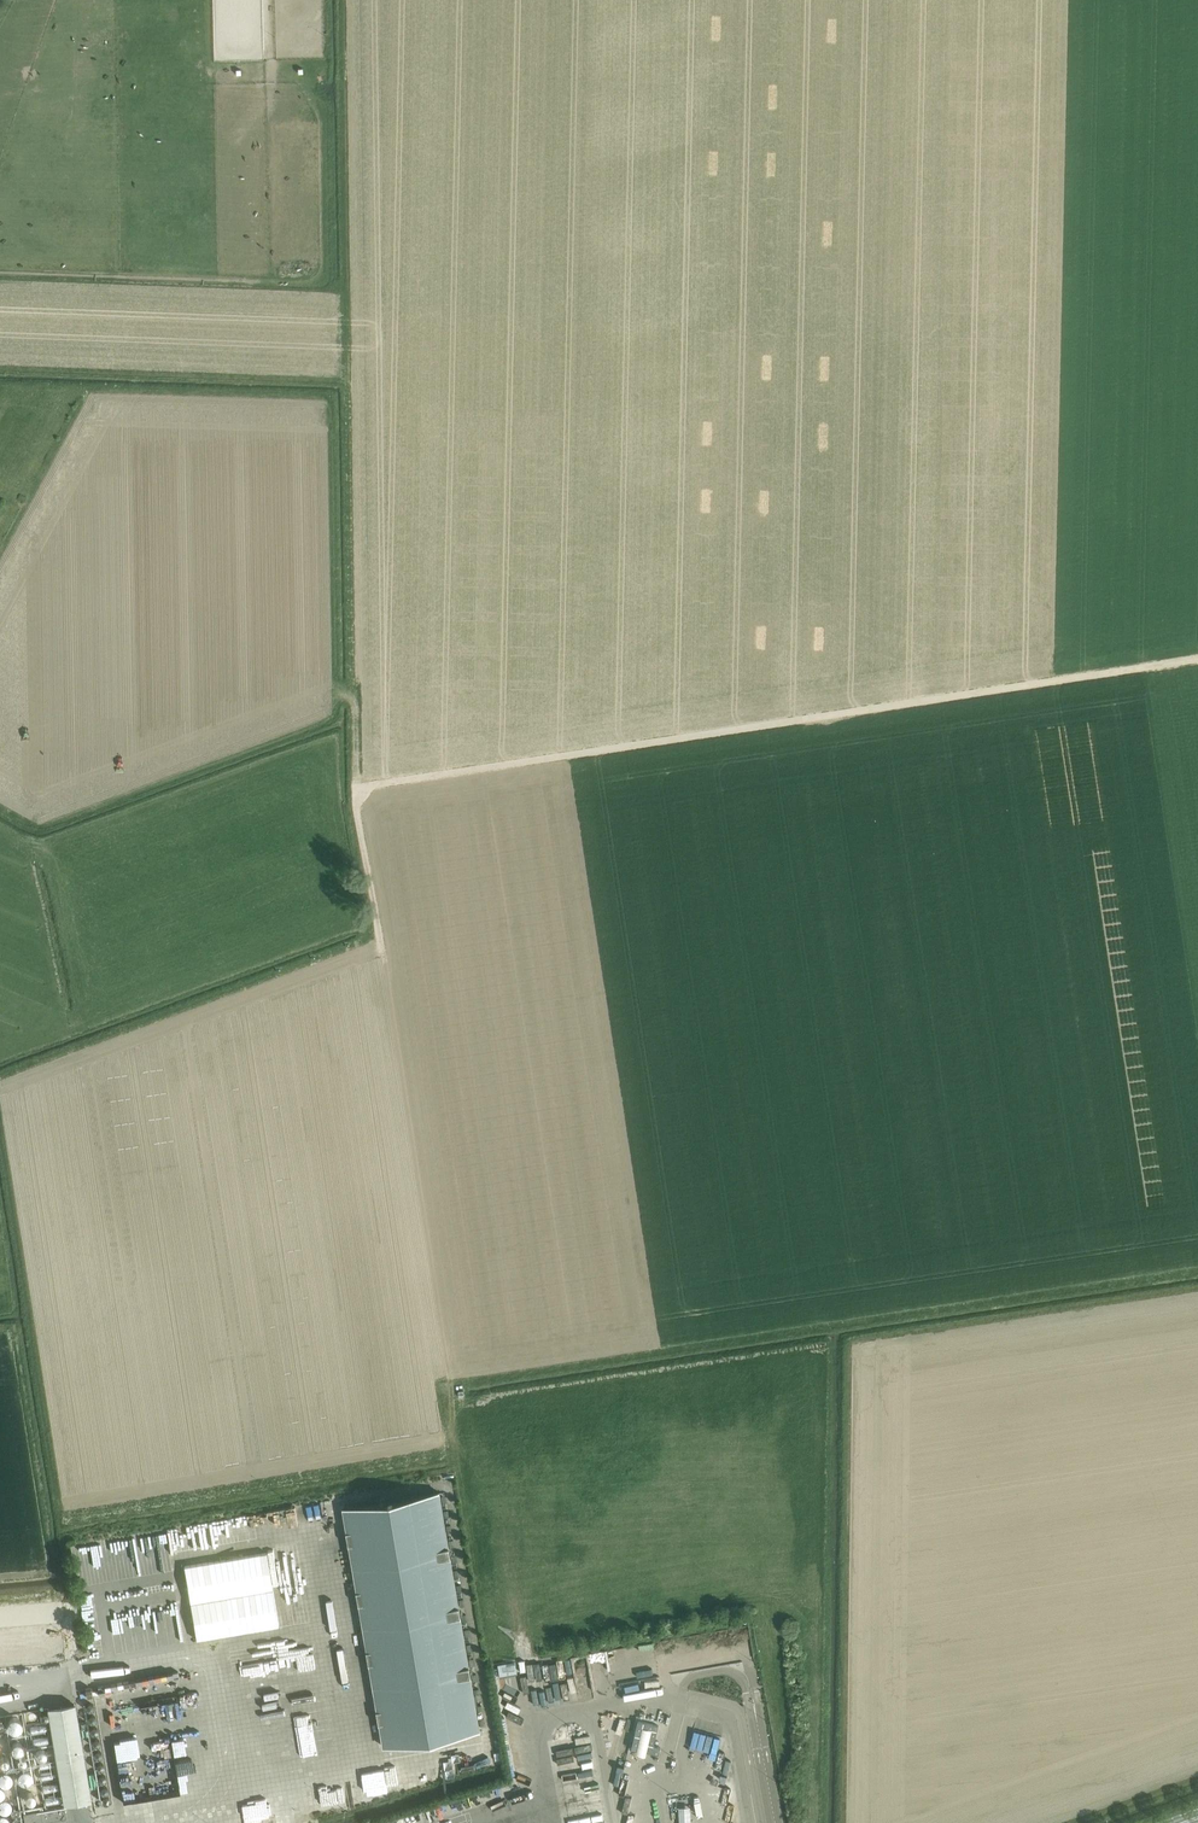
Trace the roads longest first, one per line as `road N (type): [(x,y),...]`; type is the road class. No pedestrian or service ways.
road 1 (track): [(382,953),(357,788),(1197,659)]

